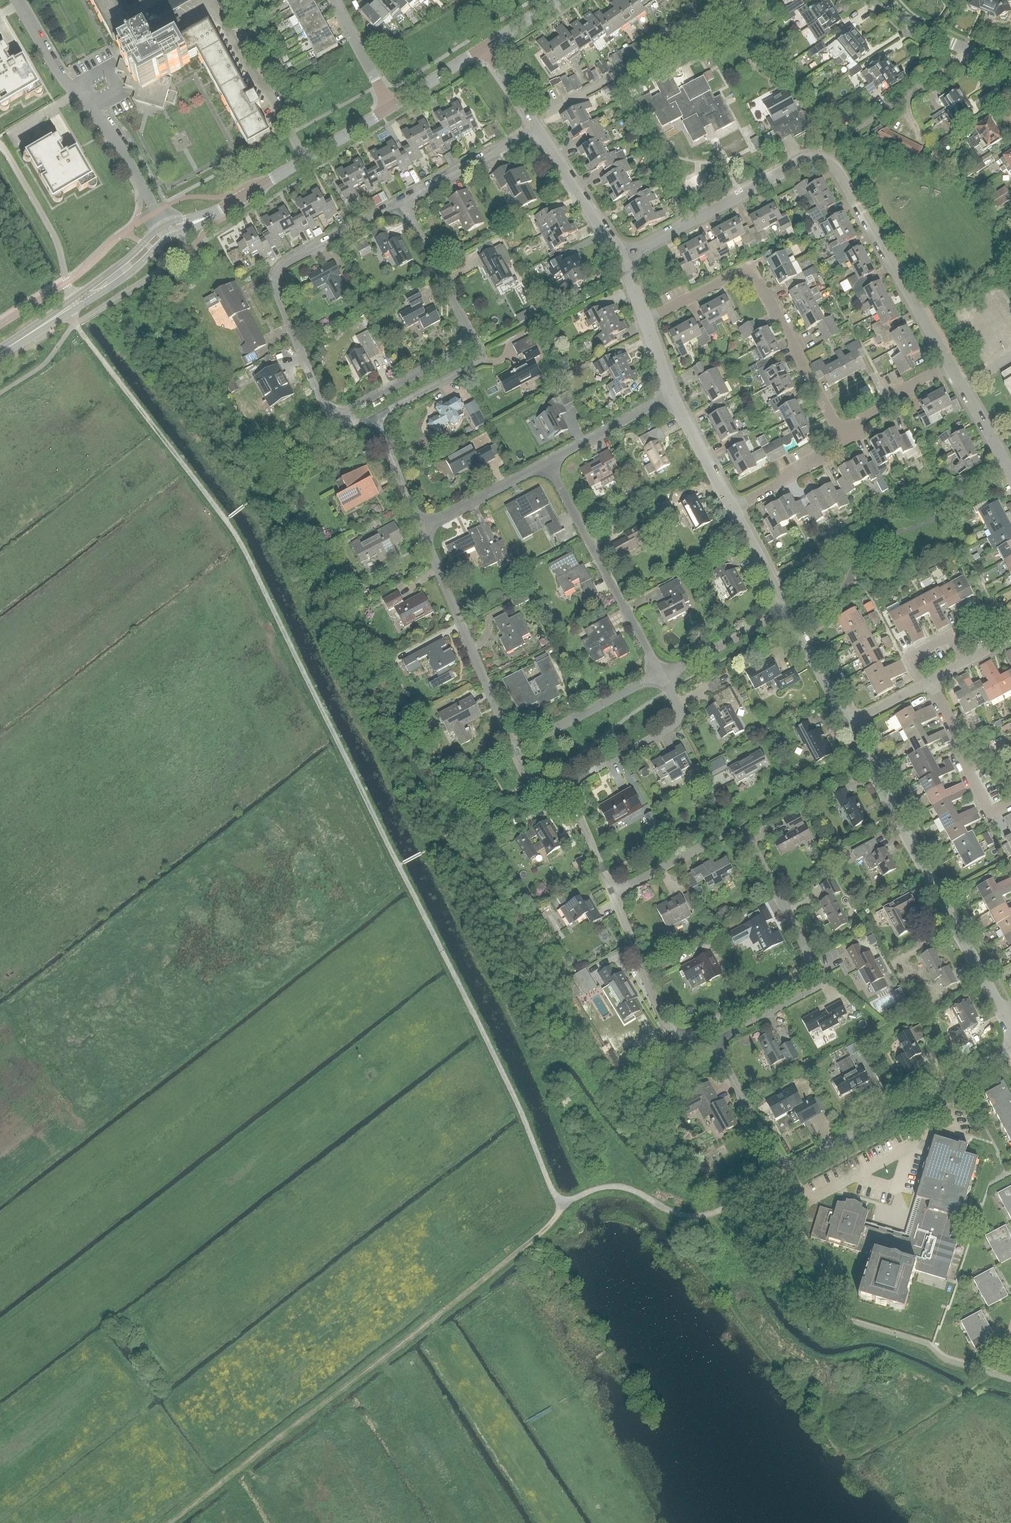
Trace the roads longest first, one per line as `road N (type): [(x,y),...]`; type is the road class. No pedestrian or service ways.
road 1 (track): [(75,324),(236,536),(563,1205)]
road 2 (track): [(563,1205),(508,1262),(174,1522)]
road 3 (residential): [(948,367),(828,161),(805,160),(622,258)]
road 4 (residential): [(849,725),(1003,1016)]
road 5 (residential): [(842,442),(750,268),(645,321)]
road 6 (residential): [(336,415),(321,399),(275,279),(291,261),(401,202)]
road 7 (residential): [(815,964),(760,858),(735,835),(613,895)]
road 8 (residential): [(157,212),(17,0)]
road 9 (residential): [(1010,1049),(788,1163)]
road 10 (residential): [(660,675),(547,462)]
road 11 (residential): [(514,751),(421,530)]
road 12 (residential): [(568,790),(675,727),(679,709),(660,675)]
road 13 (secondary): [(247,195),(393,105)]
road 14 (residential): [(691,1038),(663,1019),(613,895)]
road 15 (residential): [(514,751),(660,675)]
road 16 (secondary): [(165,226),(41,326)]
road 17 (residential): [(475,342),(401,202)]
road 18 (residential): [(336,415),(475,342)]
road 19 (secondary): [(41,326),(123,280),(169,238)]
road 20 (residential): [(537,129),(622,258)]
road 21 (residential): [(401,202),(537,129)]
road 22 (residential): [(367,427),(474,366),(481,355),(475,342)]
road 23 (residential): [(713,1046),(825,984),(815,964)]
road 24 (residential): [(691,1038),(815,964)]
road 25 (residential): [(421,530),(547,462)]
road 26 (residential): [(660,675),(787,611)]
road 27 (residential): [(1010,67),(925,34),(887,0)]
road 28 (residential): [(547,462),(672,395)]
road 29 (residential): [(788,1163),(770,1149),(713,1046)]
road 30 (residential): [(842,442),(886,399),(948,367)]
road 31 (residential): [(672,395),(734,510)]
road 32 (residential): [(787,611),(849,725)]
road 33 (residential): [(734,510),(842,442)]
road 34 (residential): [(1010,473),(948,367)]
road 35 (residential): [(393,105),(336,0)]

